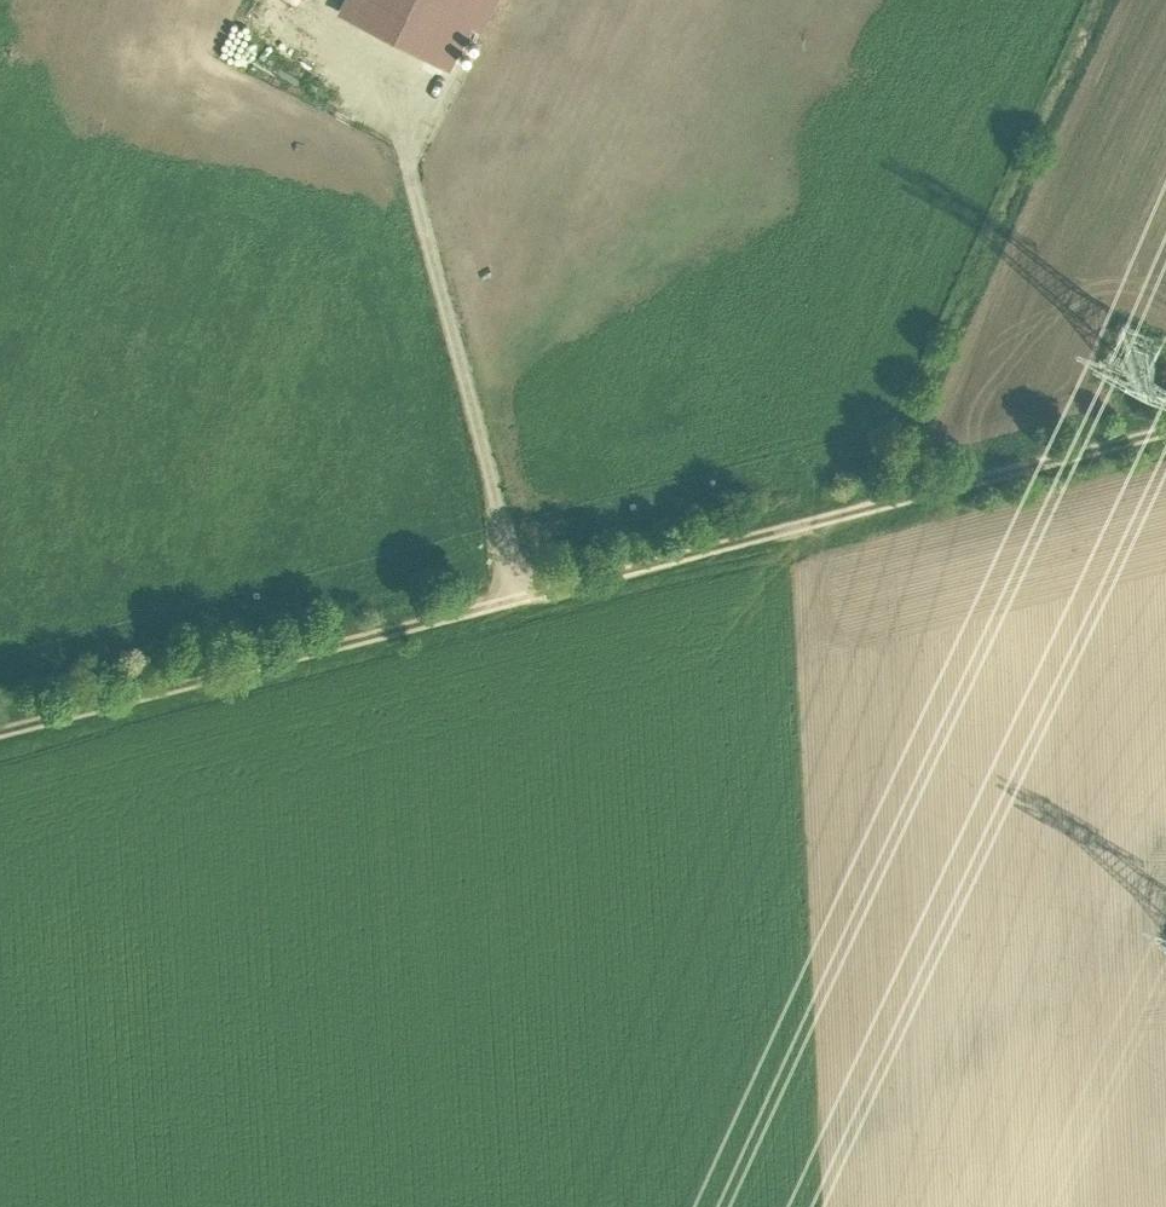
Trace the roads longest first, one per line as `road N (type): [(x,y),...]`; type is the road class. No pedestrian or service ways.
road 1 (unclassified): [(0,729),(1165,431)]

